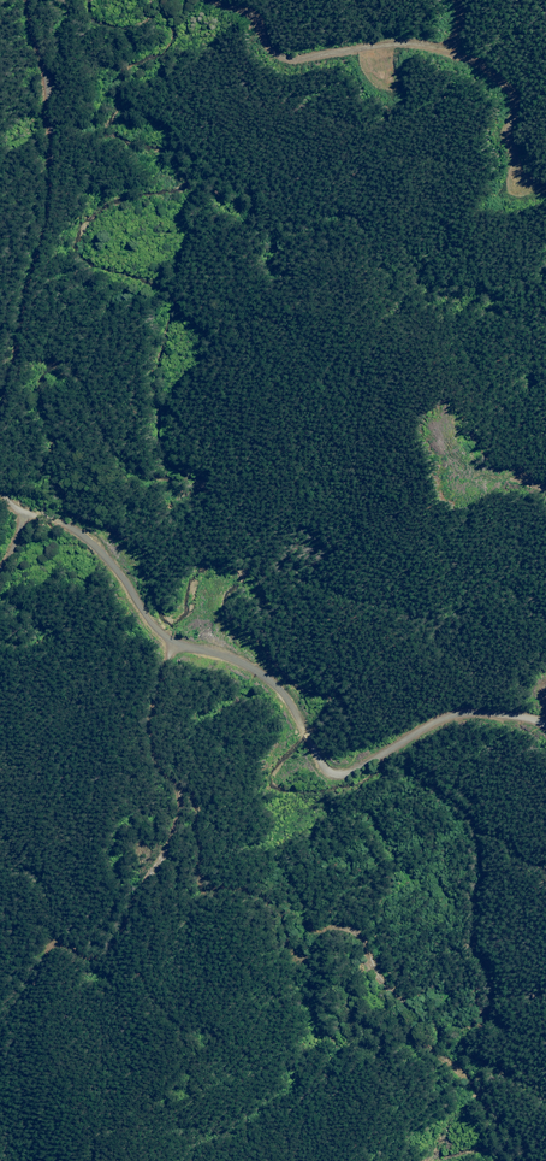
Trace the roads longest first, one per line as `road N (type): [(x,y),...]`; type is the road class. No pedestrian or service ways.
road 1 (track): [(522,1160),(372,958),(340,935),(303,942),(272,895),(242,908),(211,905),(188,889),(179,850),(188,778),(153,733),(151,702),(182,639)]
road 2 (unclassified): [(545,734),(531,719),(444,719),(340,773),(325,762),(289,691),(164,632),(95,541),(39,518),(0,486)]
road 3 (unclassified): [(0,414),(45,223),(45,64),(34,0)]
road 4 (track): [(527,173),(500,91),(482,66),(425,46),(370,43),(314,59),(253,28),(228,0)]

